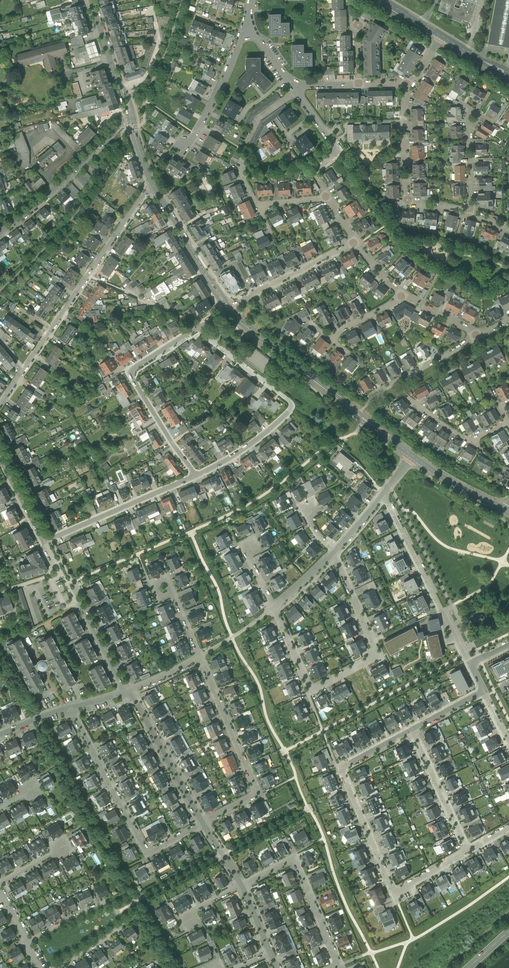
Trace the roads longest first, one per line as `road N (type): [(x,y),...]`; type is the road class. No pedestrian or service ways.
road 1 (residential): [(333,552),(374,658),(311,692),(274,607)]
road 2 (residential): [(0,408),(154,187)]
road 3 (residential): [(196,327),(293,403),(248,446),(196,476)]
road 4 (secondary): [(230,308),(412,455)]
road 5 (residential): [(71,708),(147,853),(206,822)]
road 6 (residential): [(468,850),(394,892),(341,768)]
road 7 (residential): [(206,822),(260,795),(200,657)]
road 8 (residential): [(196,327),(131,375),(196,476)]
road 9 (residential): [(56,967),(121,926),(113,905),(74,915),(29,942)]
road 10 (residential): [(383,494),(469,663)]
road 11 (residential): [(243,887),(294,858),(340,964),(331,967)]
road 12 (residential): [(410,85),(408,204),(468,211)]
road 13 (residential): [(1,233),(132,118)]
road 14 (residential): [(129,692),(44,540)]
road 15 (residential): [(196,476),(44,540)]
road 16 (residential): [(129,692),(206,822)]
road 17 (secondary): [(154,187),(230,308)]
road 18 (residential): [(355,243),(230,308)]
road 19 (residential): [(244,29),(183,151)]
road 20 (residential): [(468,850),(412,730)]
road 21 (secondary): [(93,0),(132,118)]
road 22 (residential): [(481,335),(374,394)]

